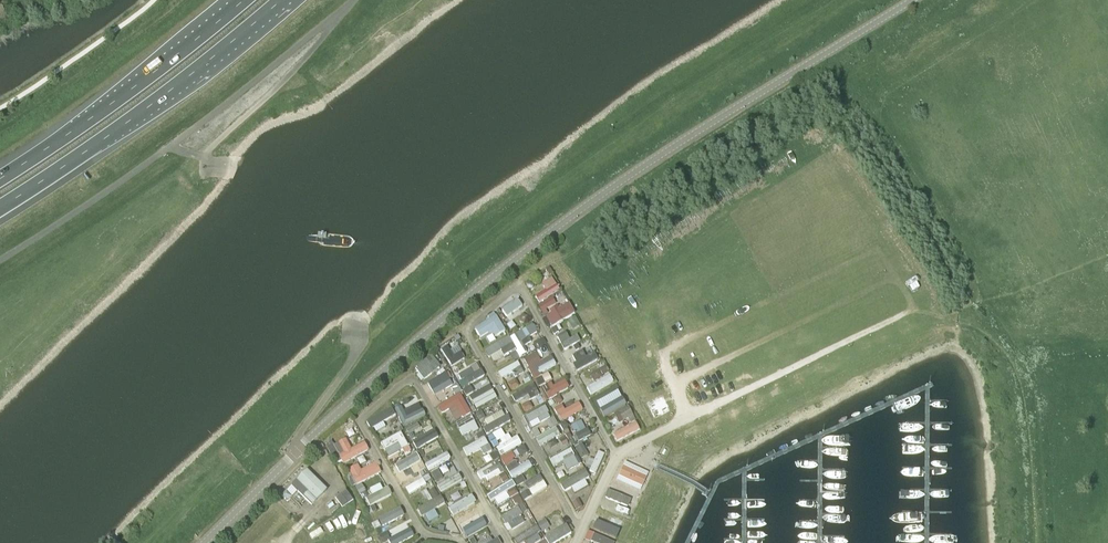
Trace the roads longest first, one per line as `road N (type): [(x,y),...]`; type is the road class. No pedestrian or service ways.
road 1 (unclassified): [(294,452),(449,313),(614,189),(911,0)]
road 2 (residential): [(583,530),(467,331),(517,288),(616,455)]
road 3 (residential): [(507,542),(407,382),(362,426),(420,531),(461,542)]
road 4 (motorway): [(0,209),(284,0)]
road 5 (motorway): [(242,0),(0,179)]
road 6 (unclassified): [(169,147),(331,20)]
road 7 (unclassified): [(169,147),(0,260)]
road 8 (unclassified): [(203,157),(310,54),(331,20)]
road 9 (unclassified): [(294,452),(358,345),(357,319)]
road 10 (unclassified): [(203,542),(294,452)]

